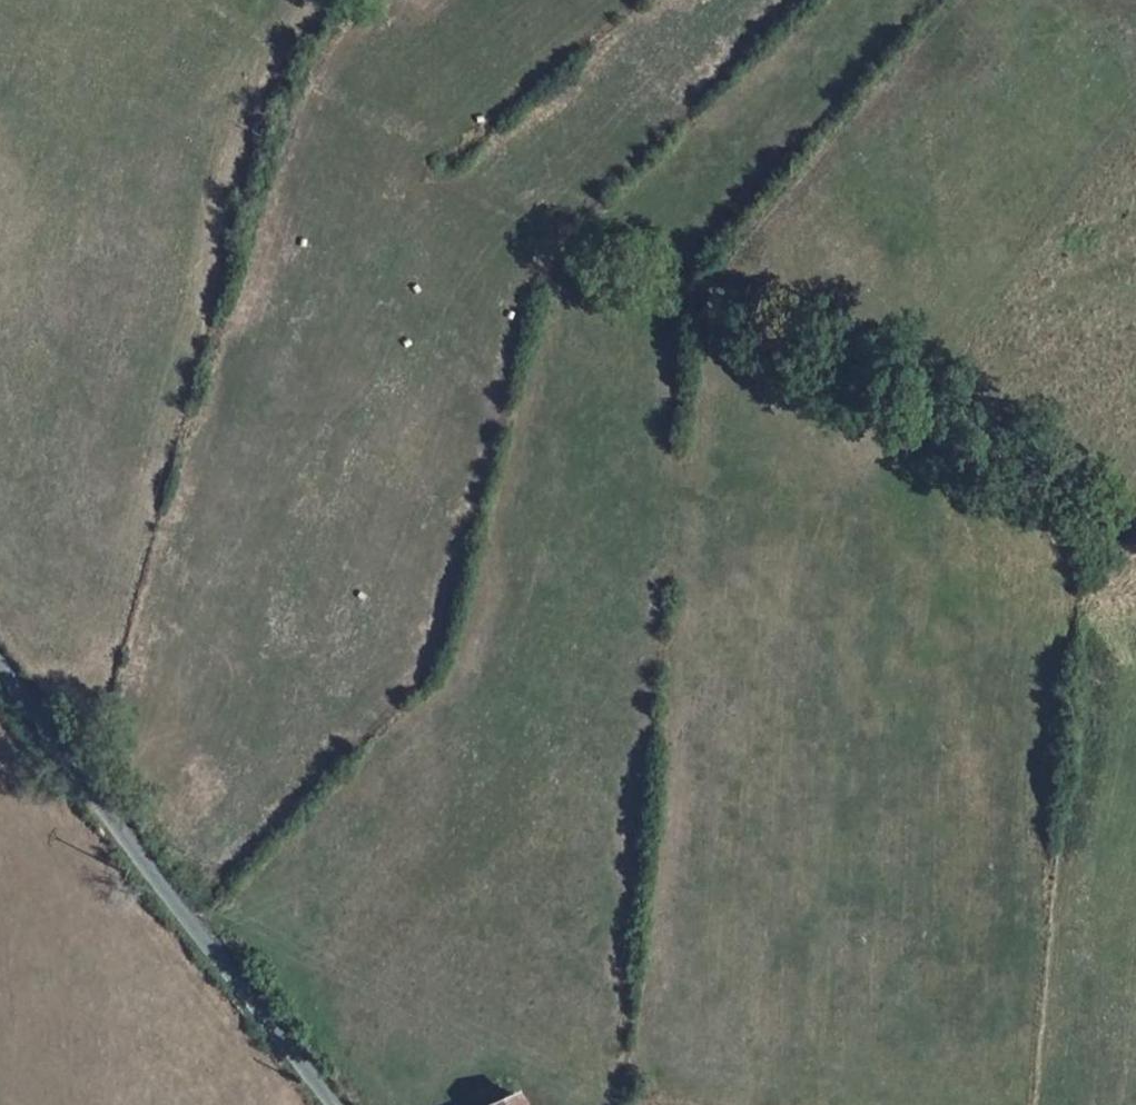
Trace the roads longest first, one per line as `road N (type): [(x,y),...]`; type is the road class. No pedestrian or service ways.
road 1 (unclassified): [(0,672),(335,1104)]

